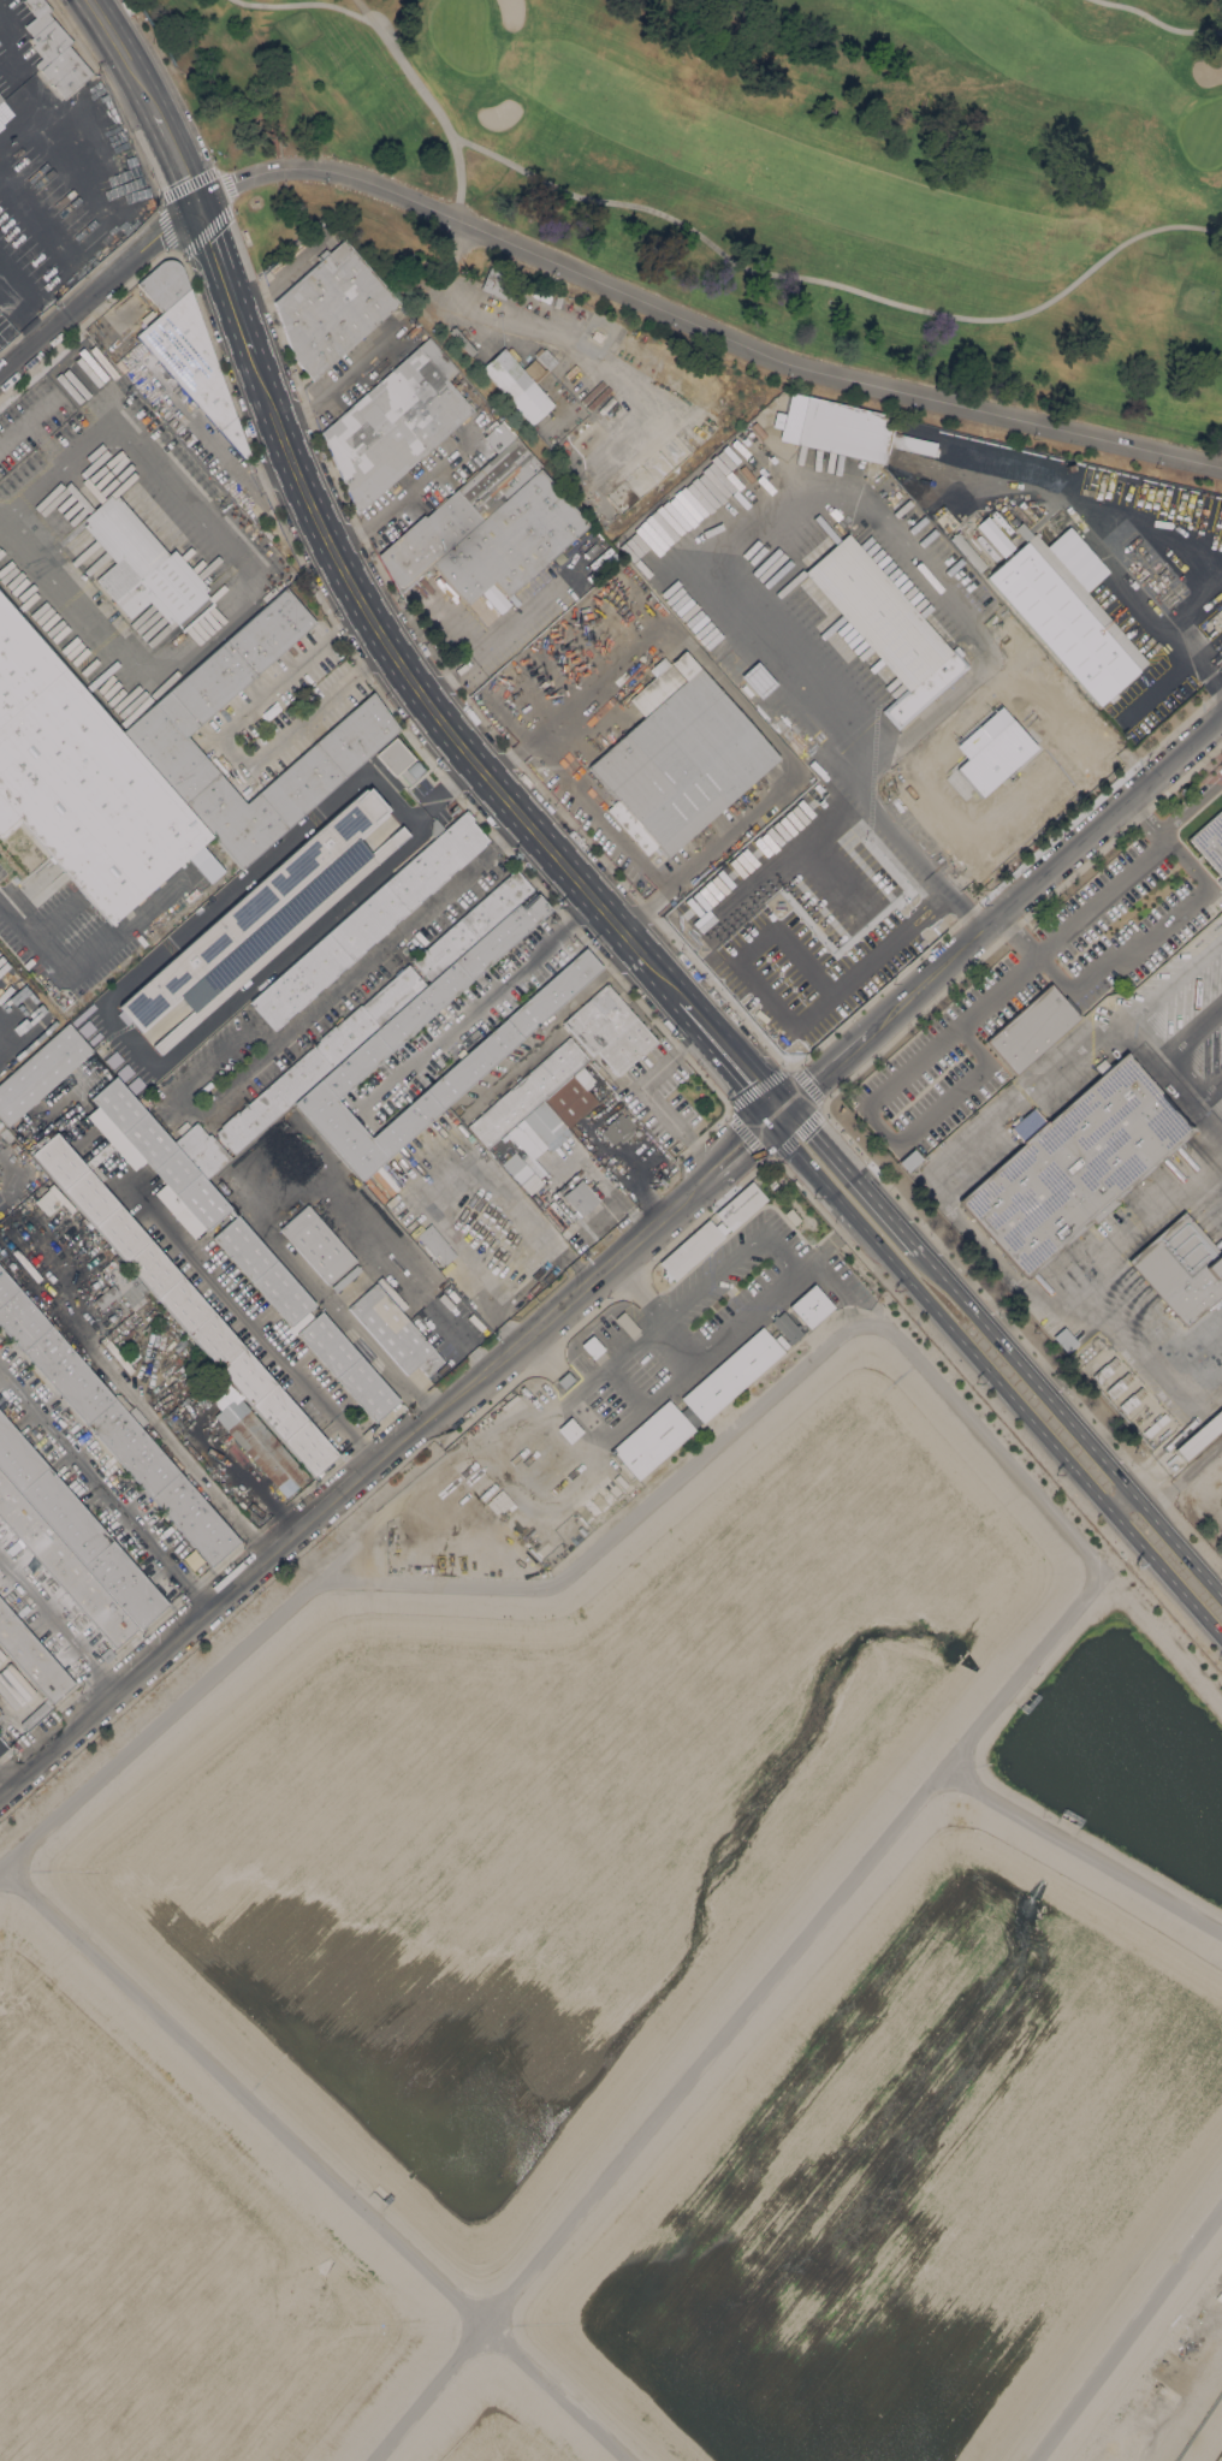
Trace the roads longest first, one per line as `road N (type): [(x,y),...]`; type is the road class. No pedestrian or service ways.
road 1 (track): [(0,1861),(307,1584),(545,1588),(855,1324),(898,1333),(1090,1554),(1090,1585),(372,2460)]
road 2 (secondary): [(710,1172),(0,1797)]
road 3 (track): [(630,2460),(0,1865)]
road 4 (secondary): [(250,355),(331,551),(386,645),(425,701),(680,997)]
road 5 (residential): [(1221,725),(776,1113)]
road 6 (secondary): [(776,1113),(801,1156),(1078,1475)]
road 7 (track): [(941,1768),(1221,1935)]
road 8 (track): [(1221,2204),(1031,2460)]
road 9 (secondary): [(1093,1449),(919,1251)]
road 10 (residential): [(197,208),(0,375)]
road 11 (secondary): [(919,1251),(817,1140),(776,1113)]
road 12 (track): [(307,1584),(450,1453)]
road 13 (secondary): [(1111,1513),(1221,1639)]
road 14 (secondary): [(197,208),(250,355)]
road 15 (secondary): [(680,997),(776,1113)]
road 16 (secondary): [(1221,1596),(1133,1494)]
road 17 (secondary): [(89,0),(160,111)]

